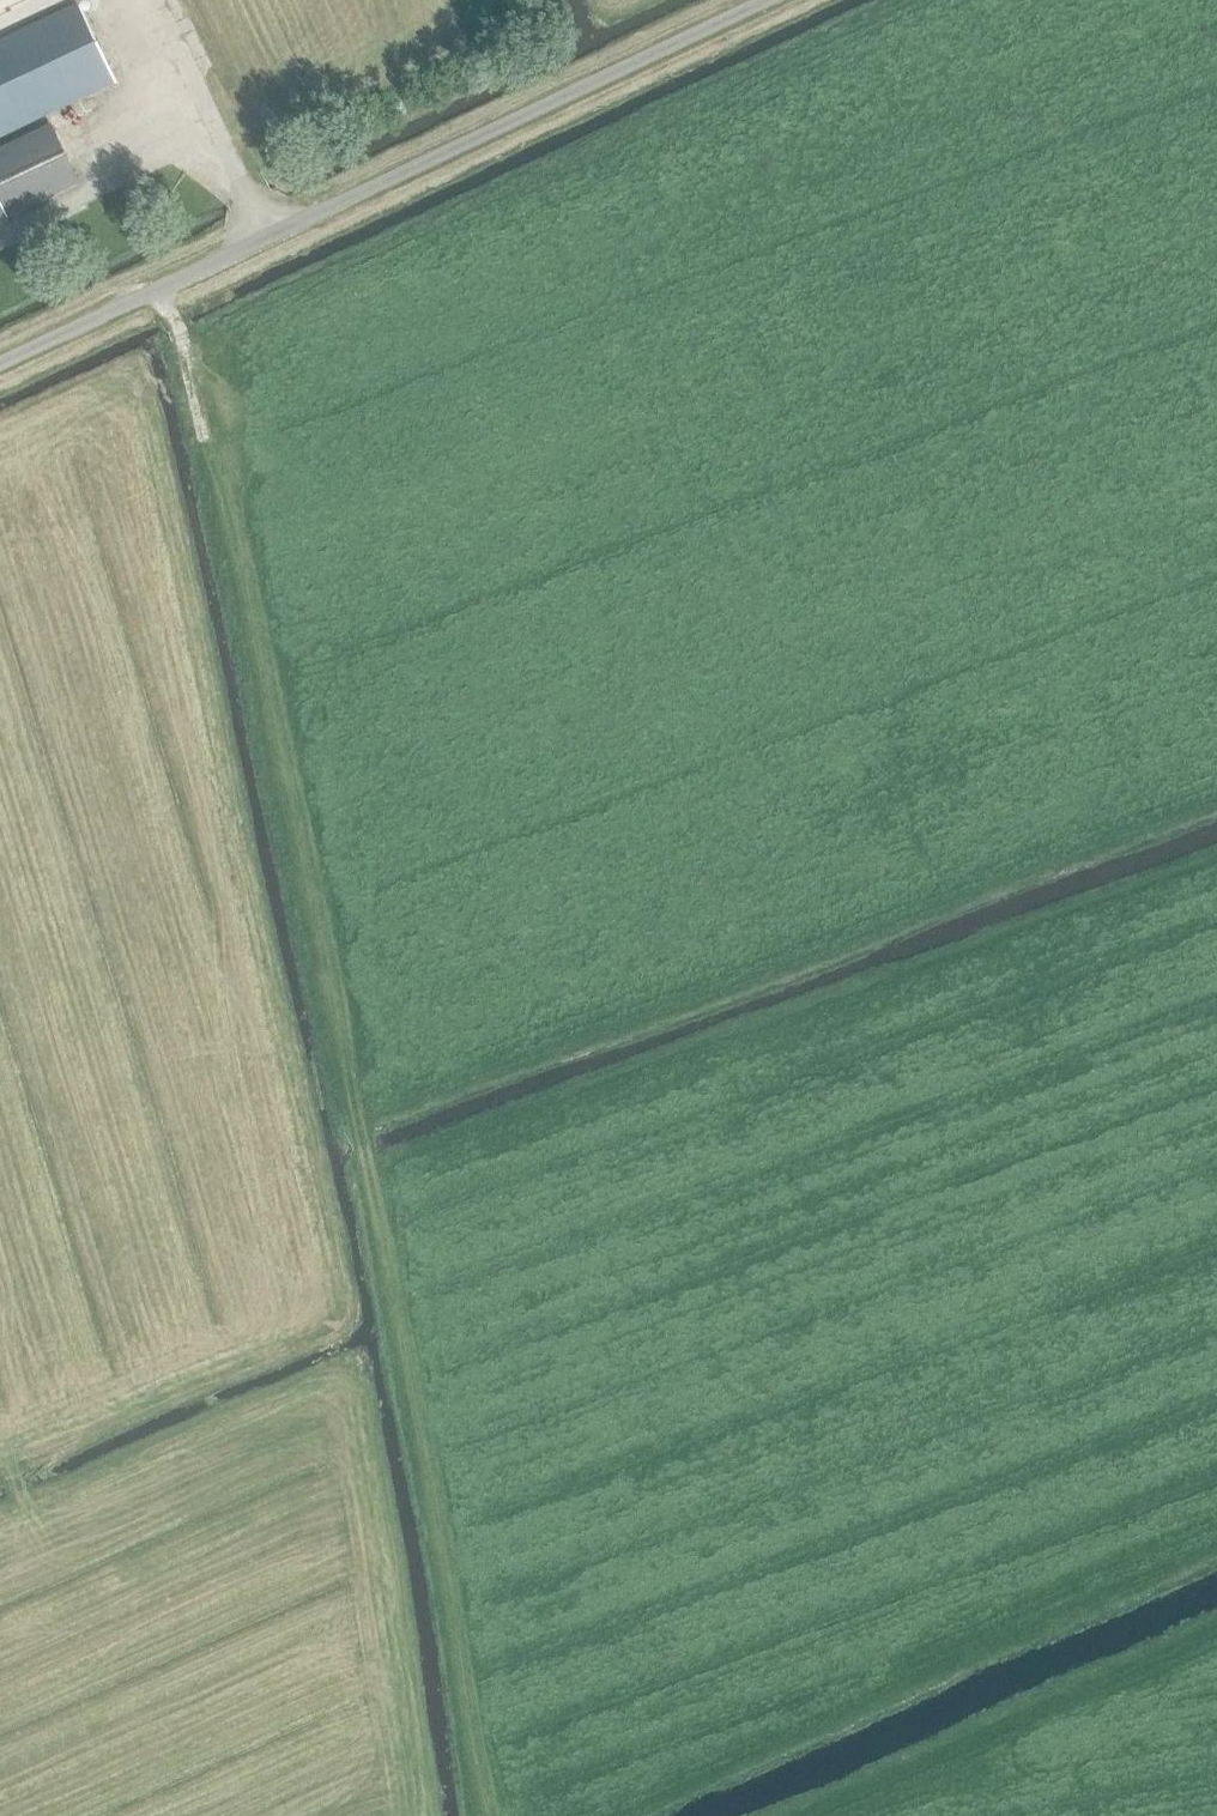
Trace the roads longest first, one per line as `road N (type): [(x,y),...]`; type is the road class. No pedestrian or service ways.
road 1 (unclassified): [(0,367),(784,0)]

